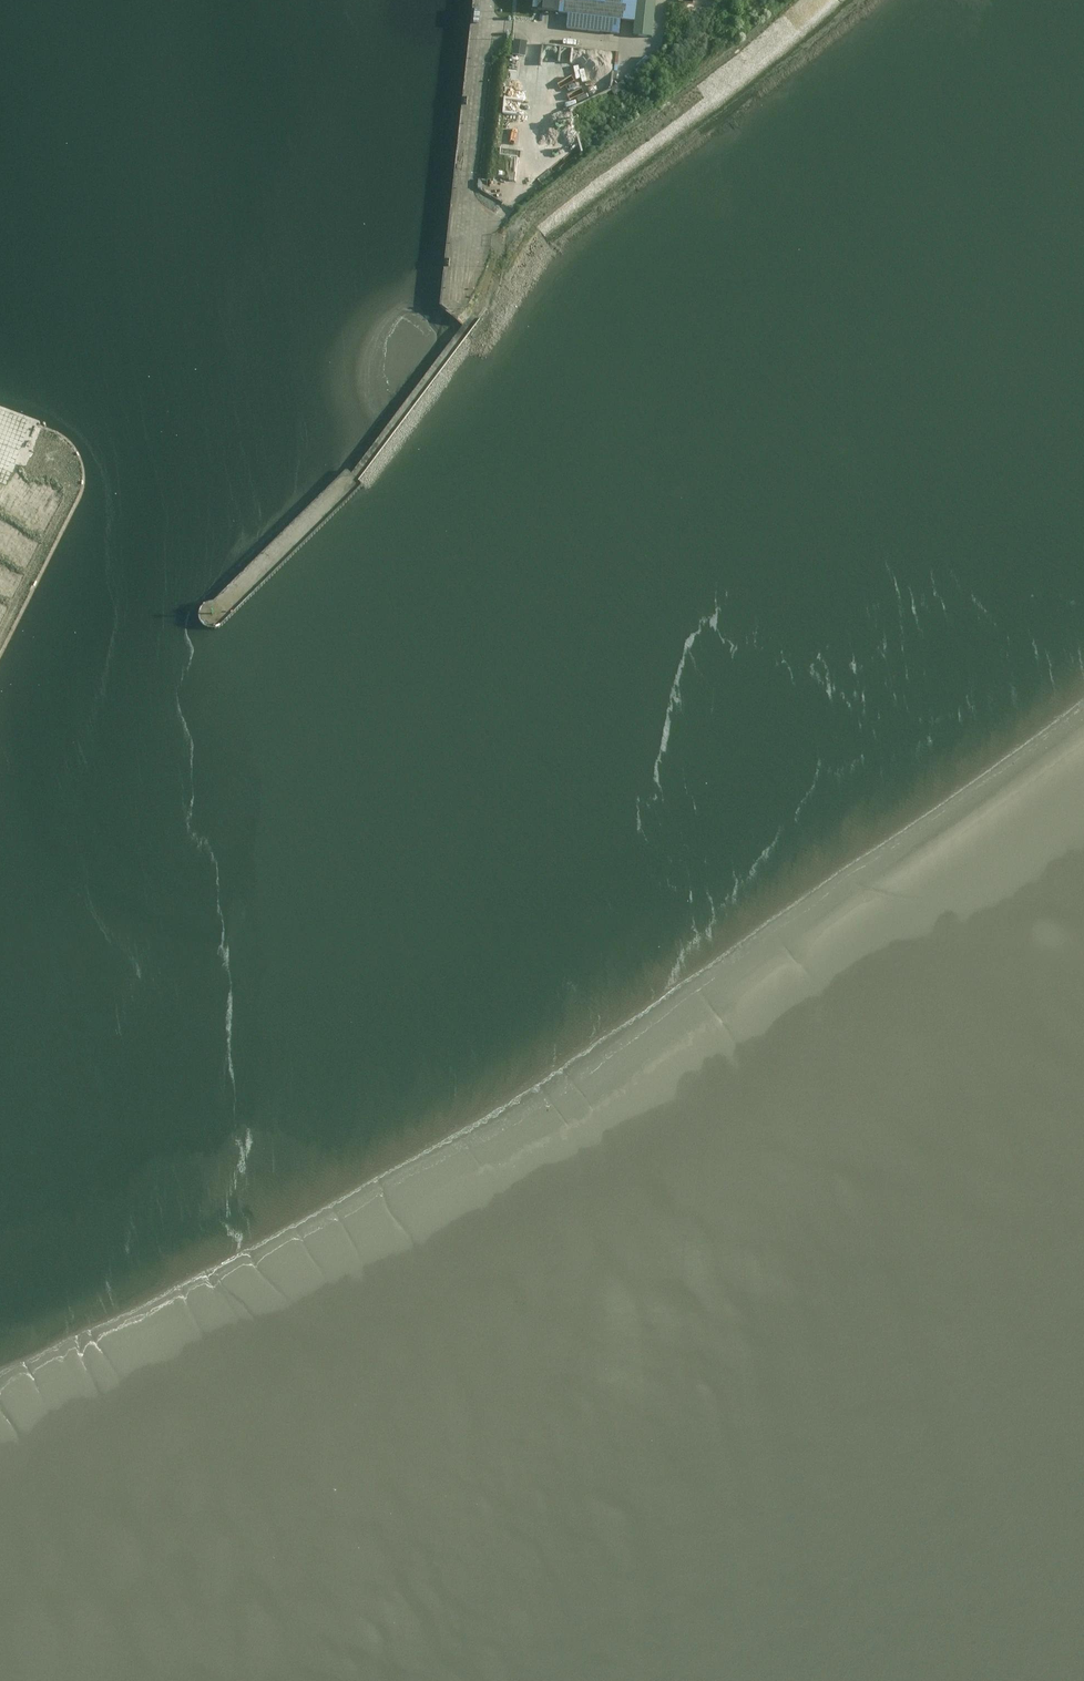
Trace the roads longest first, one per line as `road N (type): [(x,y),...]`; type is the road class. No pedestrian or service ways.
road 1 (unclassified): [(457,286),(485,0)]

